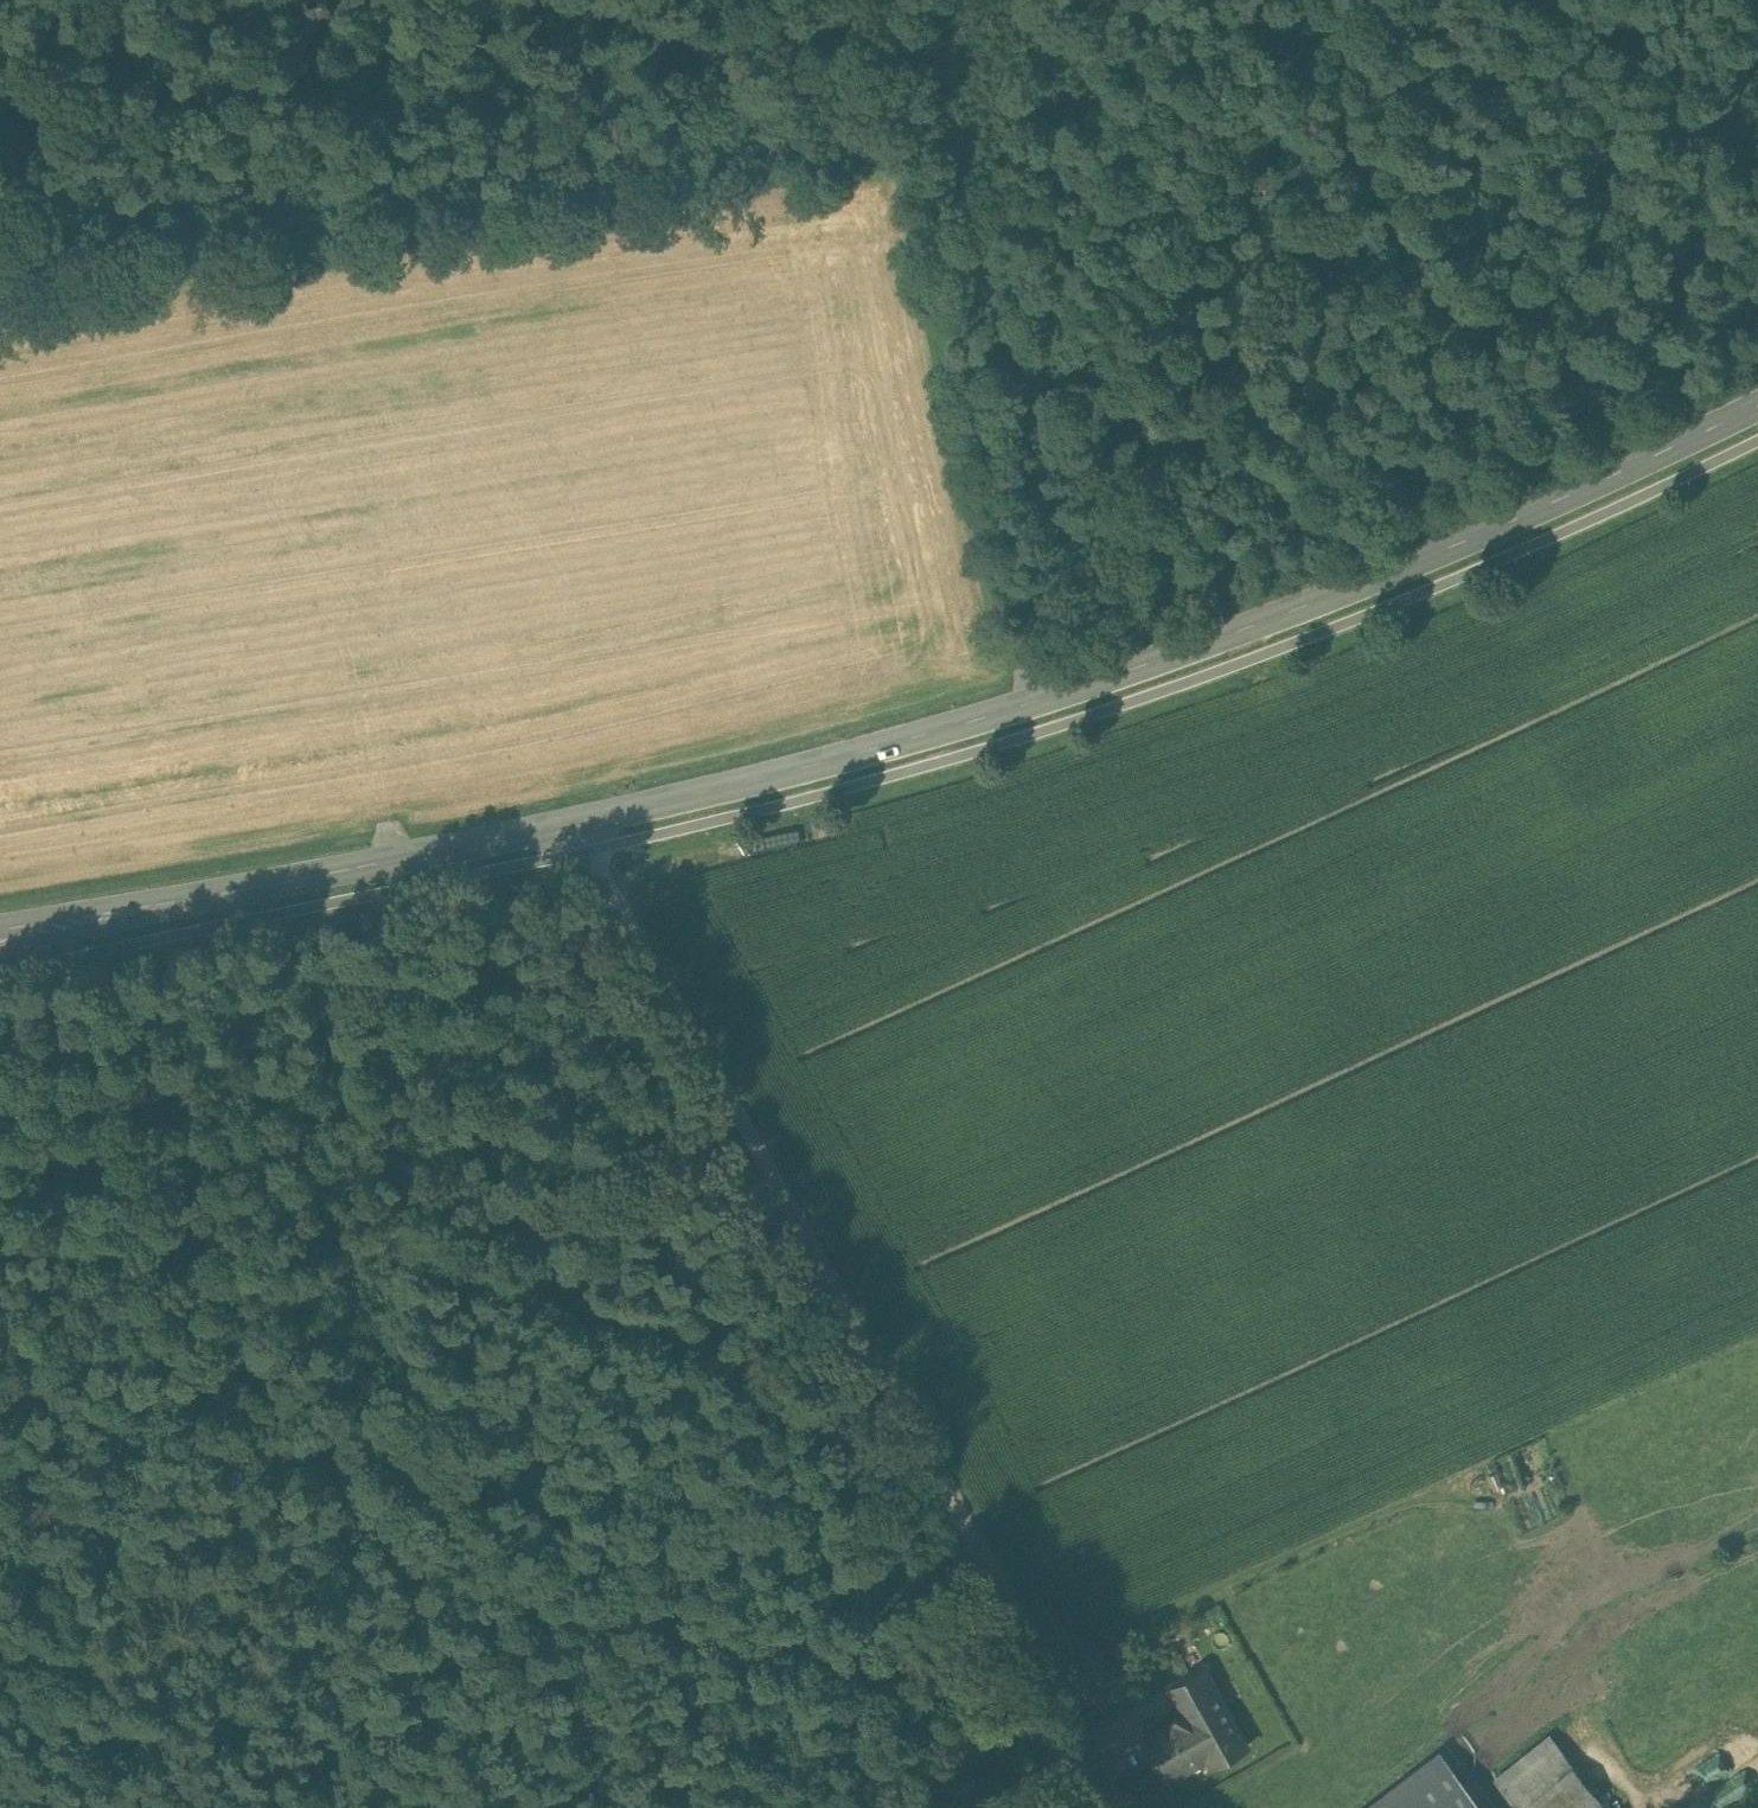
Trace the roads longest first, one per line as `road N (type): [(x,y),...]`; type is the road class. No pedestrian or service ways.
road 1 (secondary): [(0,933),(581,819),(1039,700),(1281,616),(1515,519),(1757,403)]
road 2 (track): [(1483,0),(1056,645),(1030,656),(1025,669),(1039,700)]
road 3 (track): [(1291,296),(1273,283),(1144,244),(1120,224),(1152,0)]

